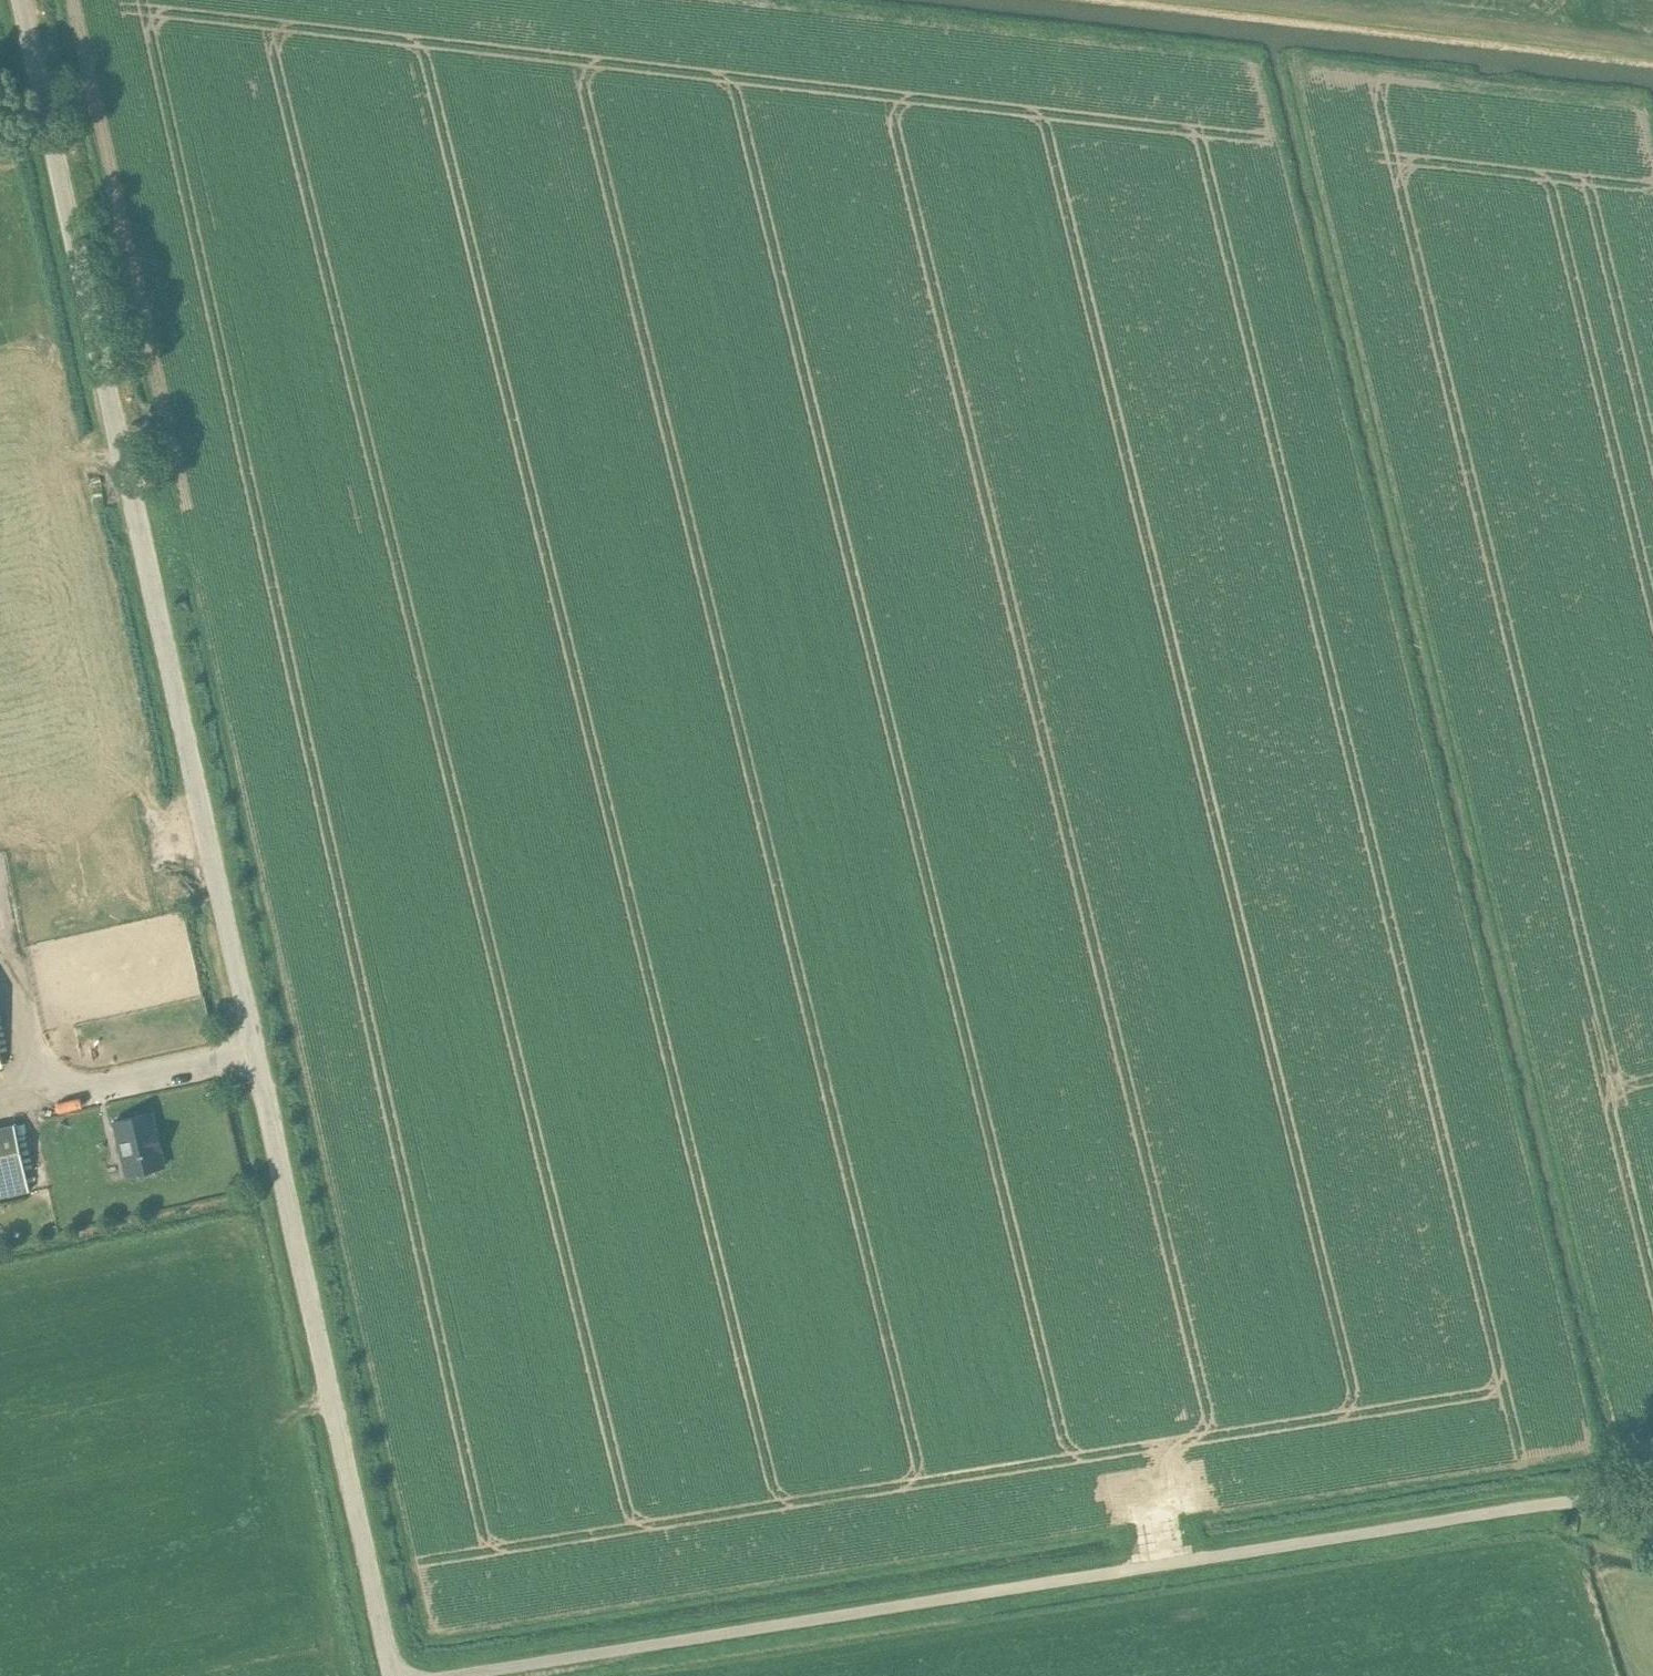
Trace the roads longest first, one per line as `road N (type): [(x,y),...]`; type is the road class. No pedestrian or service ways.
road 1 (unclassified): [(413,1675),(43,0)]
road 2 (unclassified): [(419,1675),(1581,1502)]

